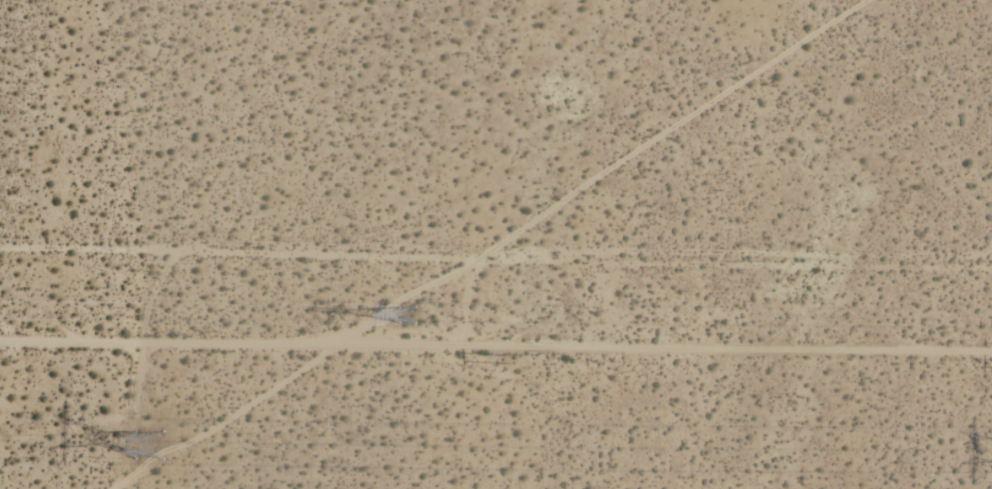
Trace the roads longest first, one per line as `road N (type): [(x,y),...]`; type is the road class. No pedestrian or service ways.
road 1 (track): [(0,343),(991,353)]
road 2 (track): [(865,0),(121,488)]

